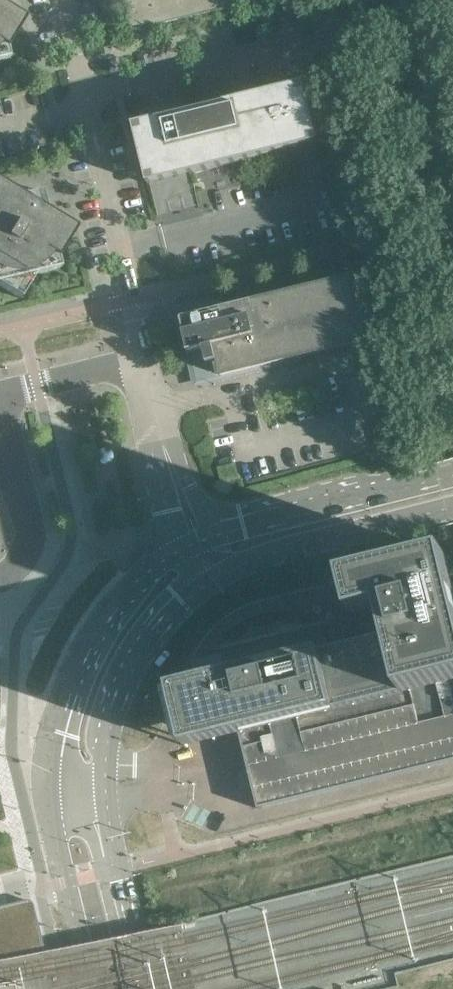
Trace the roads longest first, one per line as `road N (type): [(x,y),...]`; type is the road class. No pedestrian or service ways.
road 1 (secondary): [(199,547),(165,563),(100,633),(61,731),(59,838),(94,988)]
road 2 (secondary): [(141,988),(106,813),(106,734),(141,648),(213,582)]
road 3 (secondary): [(452,477),(243,528),(199,547)]
road 4 (unclassified): [(199,547),(154,410),(132,300)]
road 5 (secondary): [(213,582),(249,564),(452,507)]
road 6 (unclassified): [(82,86),(307,38)]
road 7 (unclassified): [(132,300),(82,86)]
road 8 (unclassified): [(0,332),(132,300)]

